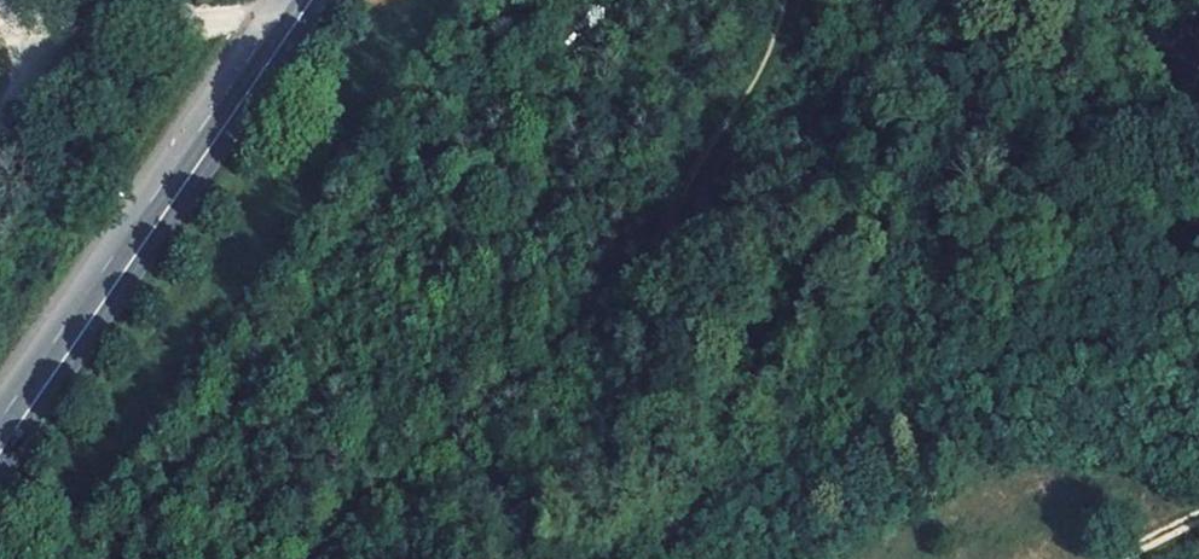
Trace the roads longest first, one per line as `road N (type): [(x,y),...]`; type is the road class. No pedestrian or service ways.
road 1 (secondary): [(0,435),(300,0)]
road 2 (track): [(287,19),(217,20),(125,39),(38,81),(0,124)]

